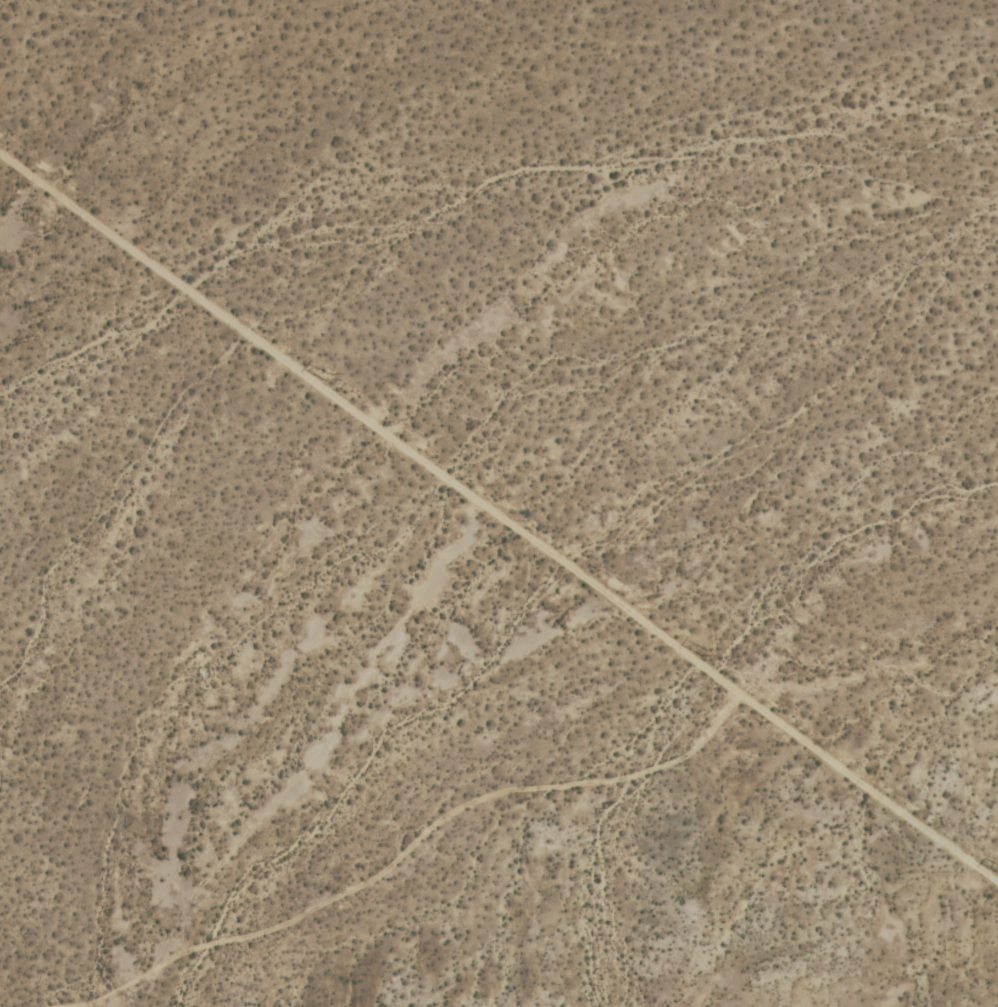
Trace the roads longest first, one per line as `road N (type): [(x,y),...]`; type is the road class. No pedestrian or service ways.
road 1 (track): [(738,694),(0,154)]
road 2 (track): [(997,884),(738,694)]

